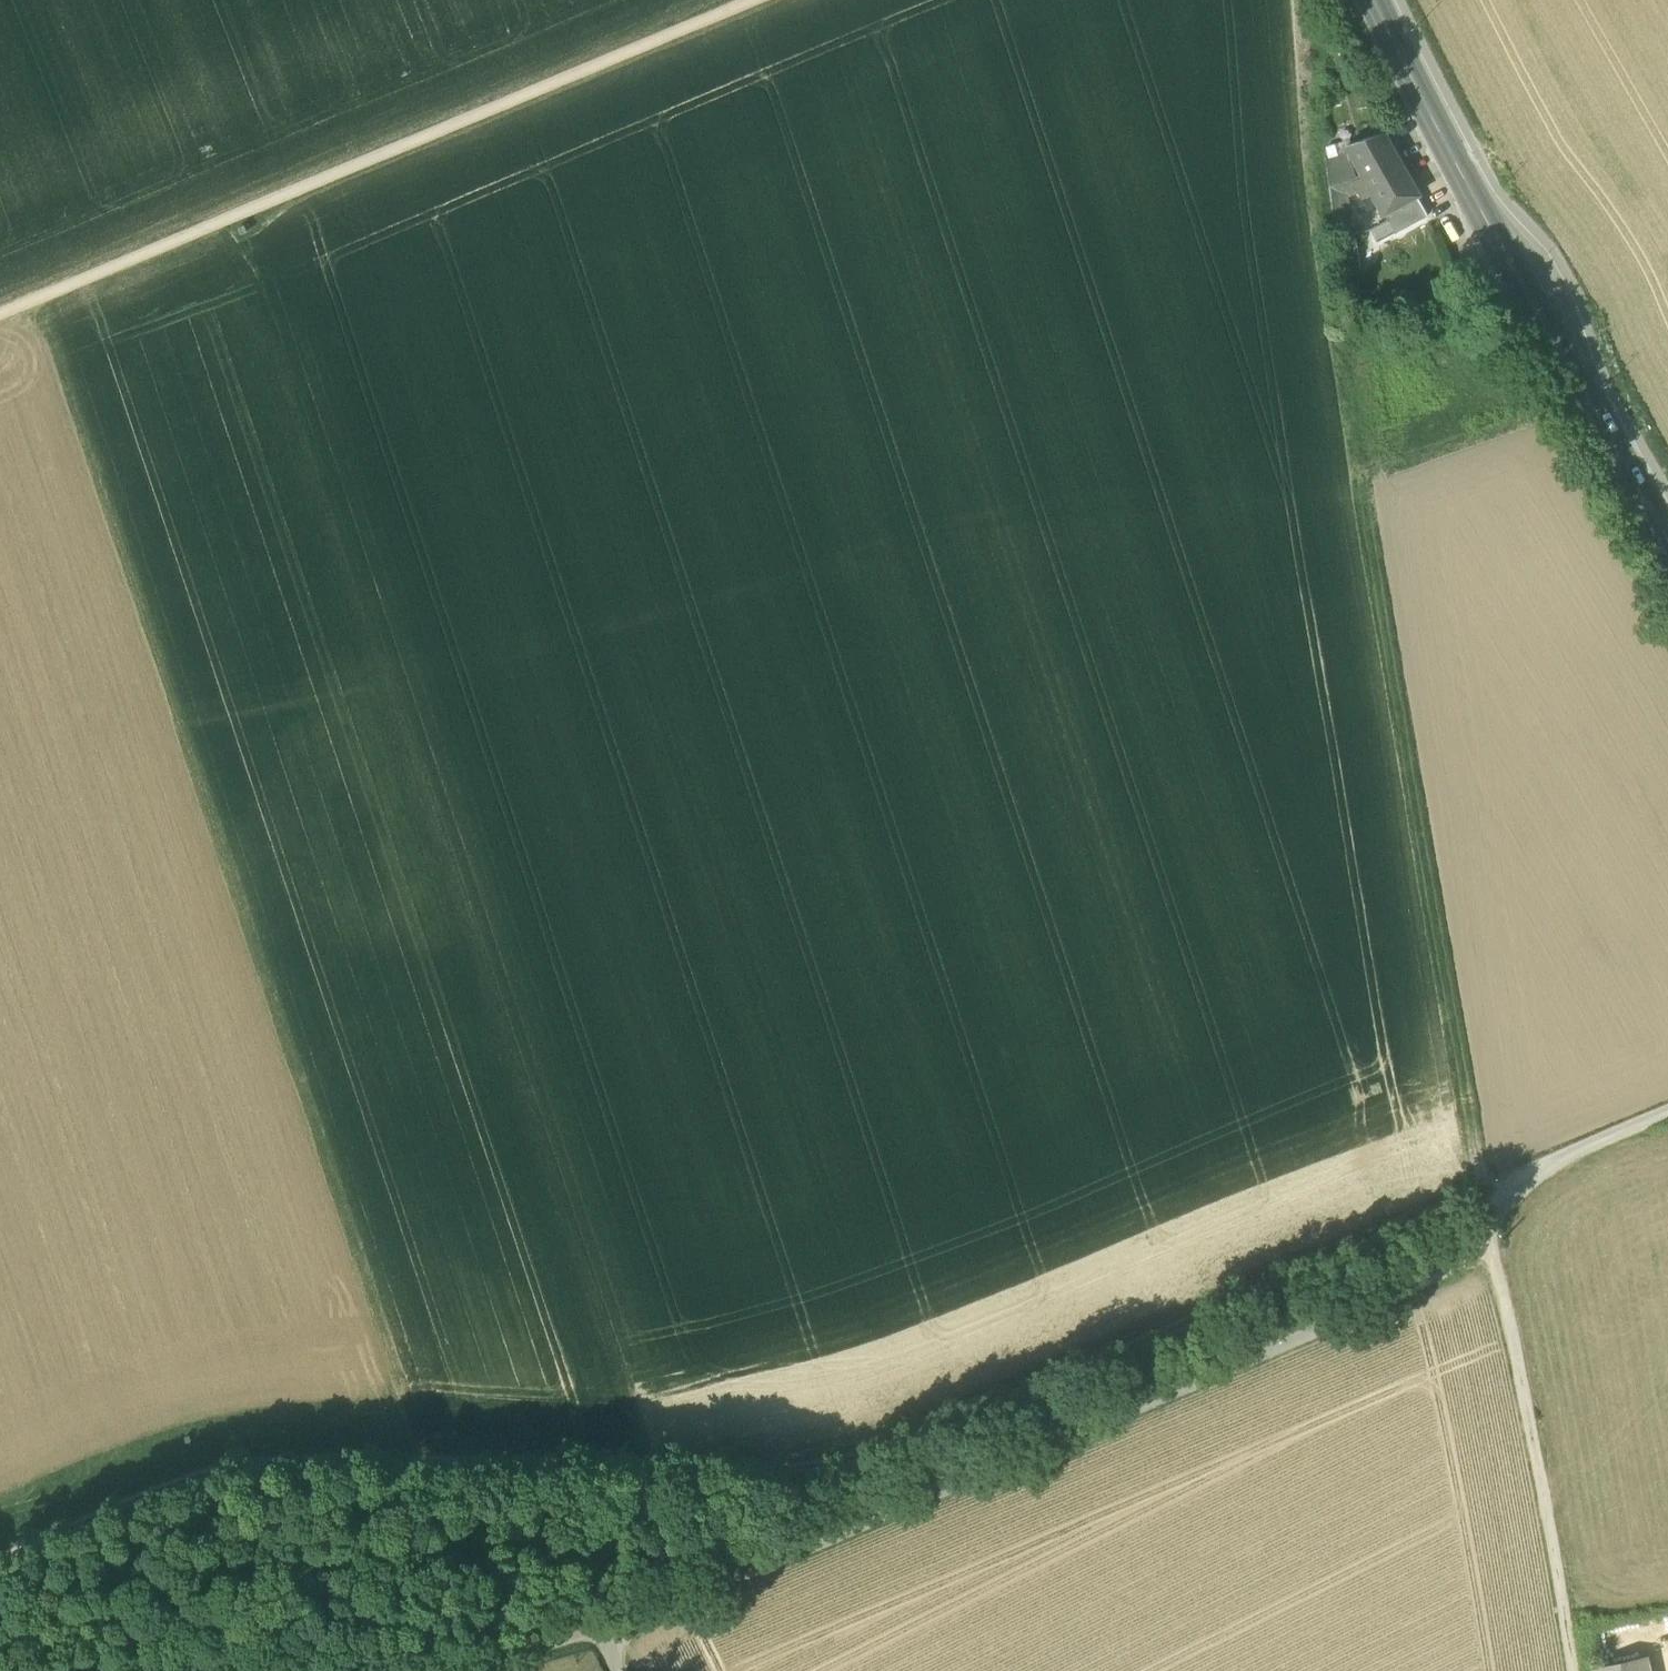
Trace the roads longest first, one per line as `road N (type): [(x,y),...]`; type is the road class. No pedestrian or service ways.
road 1 (track): [(0,1561),(247,1460),(831,1471),(1486,1192)]
road 2 (track): [(752,0),(0,315)]
road 3 (secondary): [(1374,0),(1458,166),(1667,538)]
road 4 (track): [(1495,1251),(1575,1670)]

